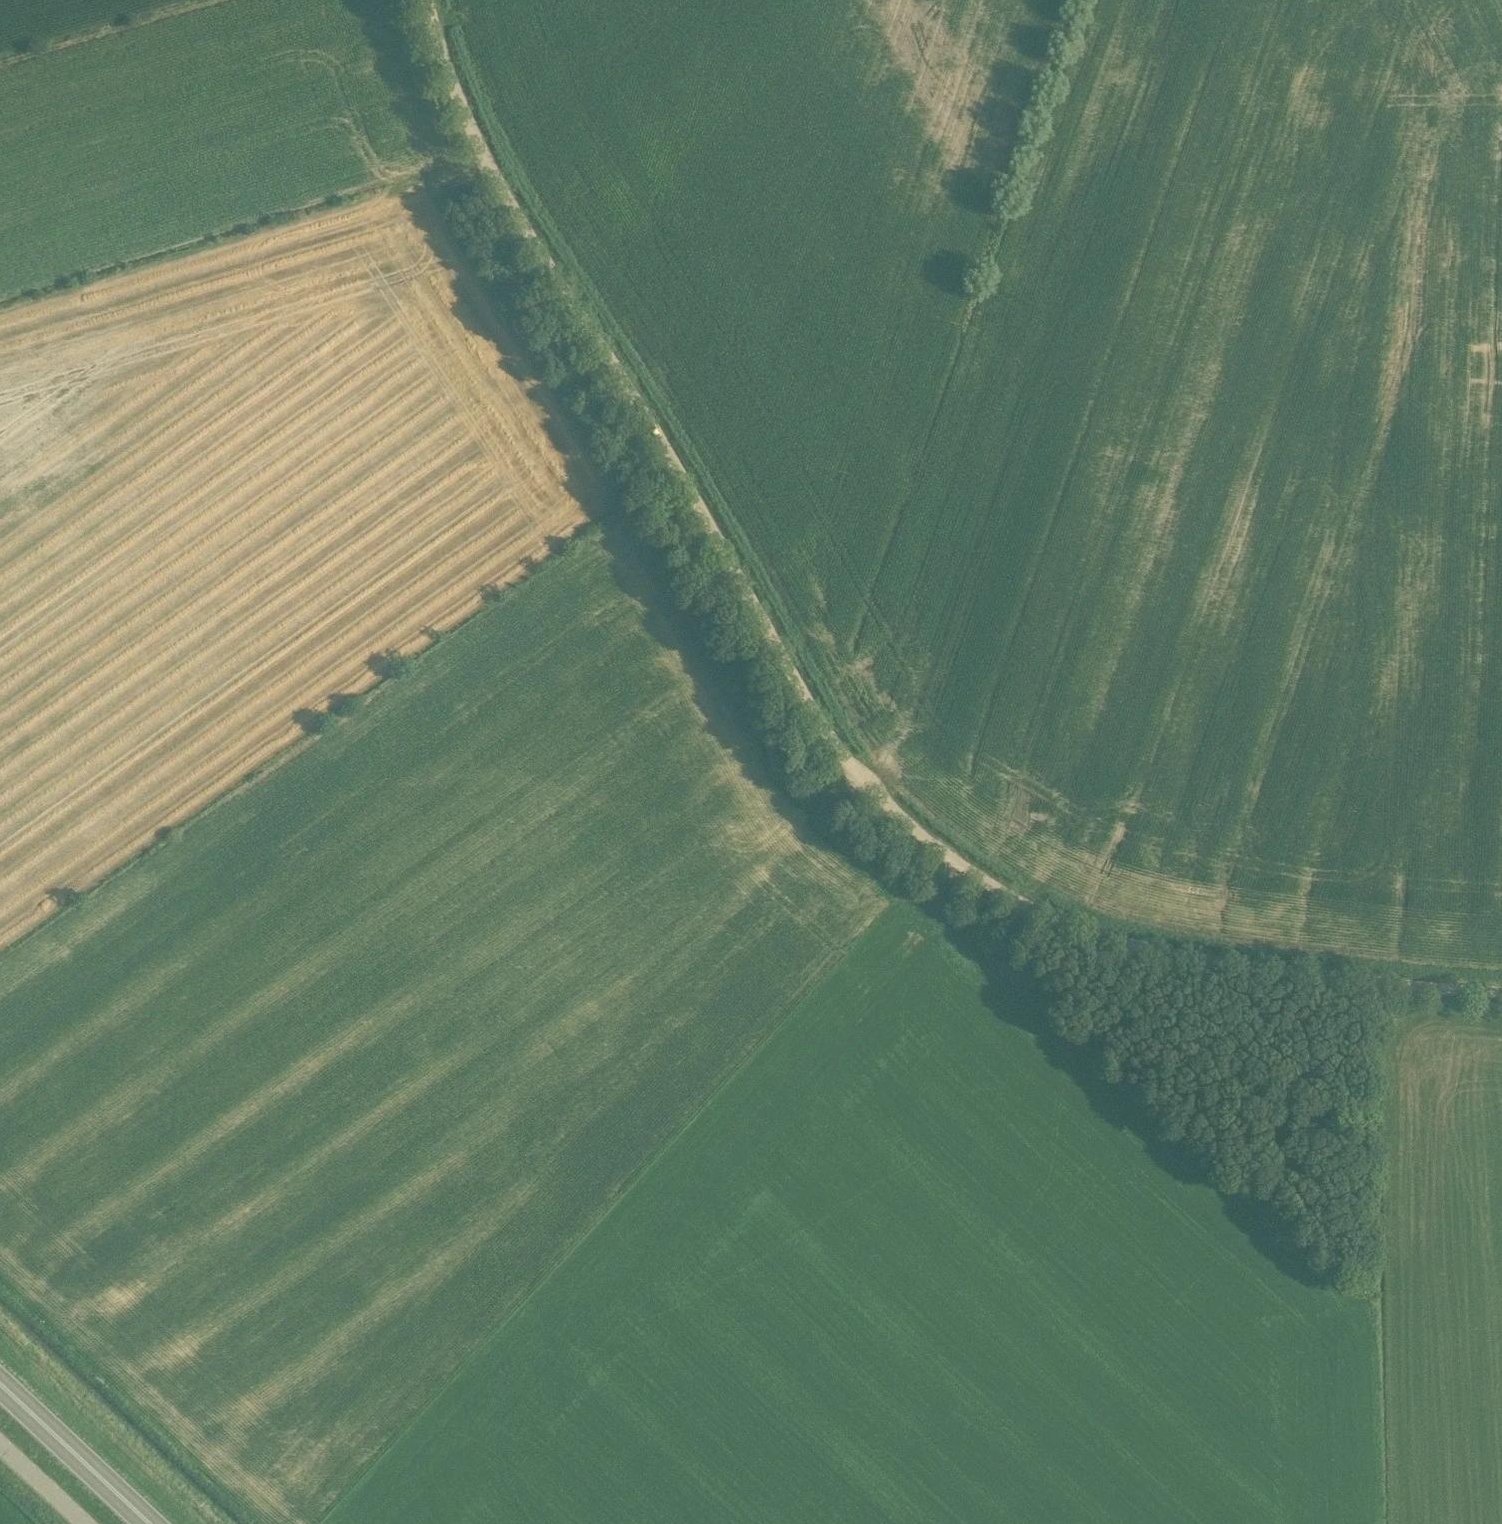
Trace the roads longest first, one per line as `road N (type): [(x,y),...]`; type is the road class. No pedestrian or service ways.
road 1 (unclassified): [(1501,991),(1146,950),(1059,922),(950,858),(890,809),(837,751),(649,416),(483,152),(426,0)]
road 2 (trunk): [(159,1523),(0,1376)]
road 3 (unclassified): [(91,1523),(0,1441)]

